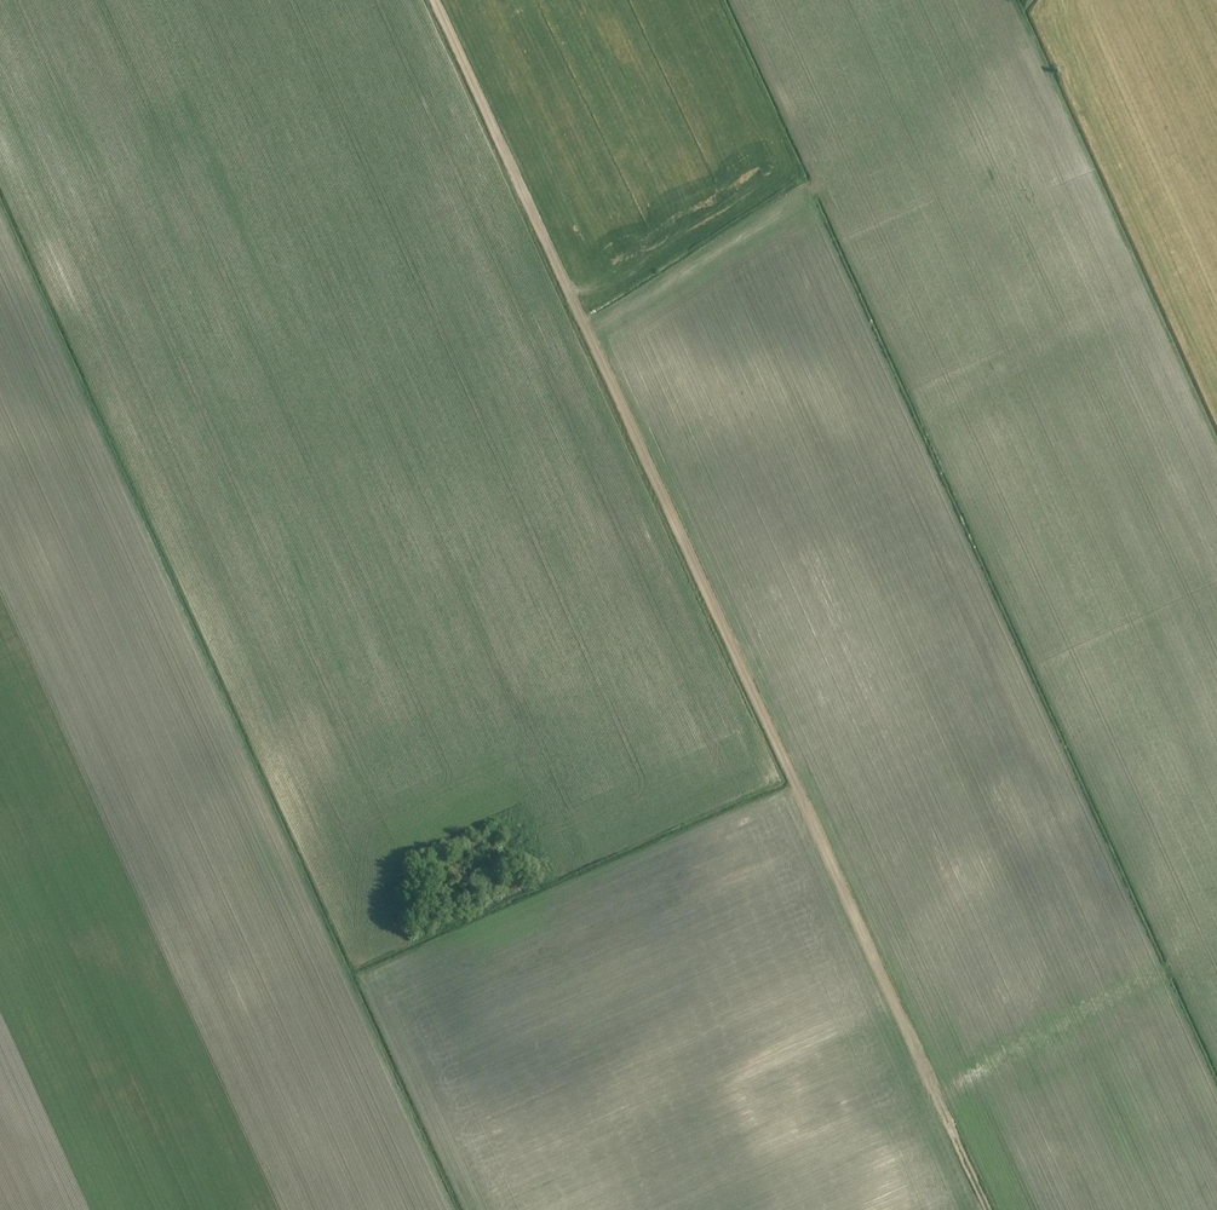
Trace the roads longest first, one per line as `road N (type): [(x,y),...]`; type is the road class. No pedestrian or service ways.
road 1 (track): [(435,0),(988,1209)]
road 2 (track): [(584,325),(816,185)]

